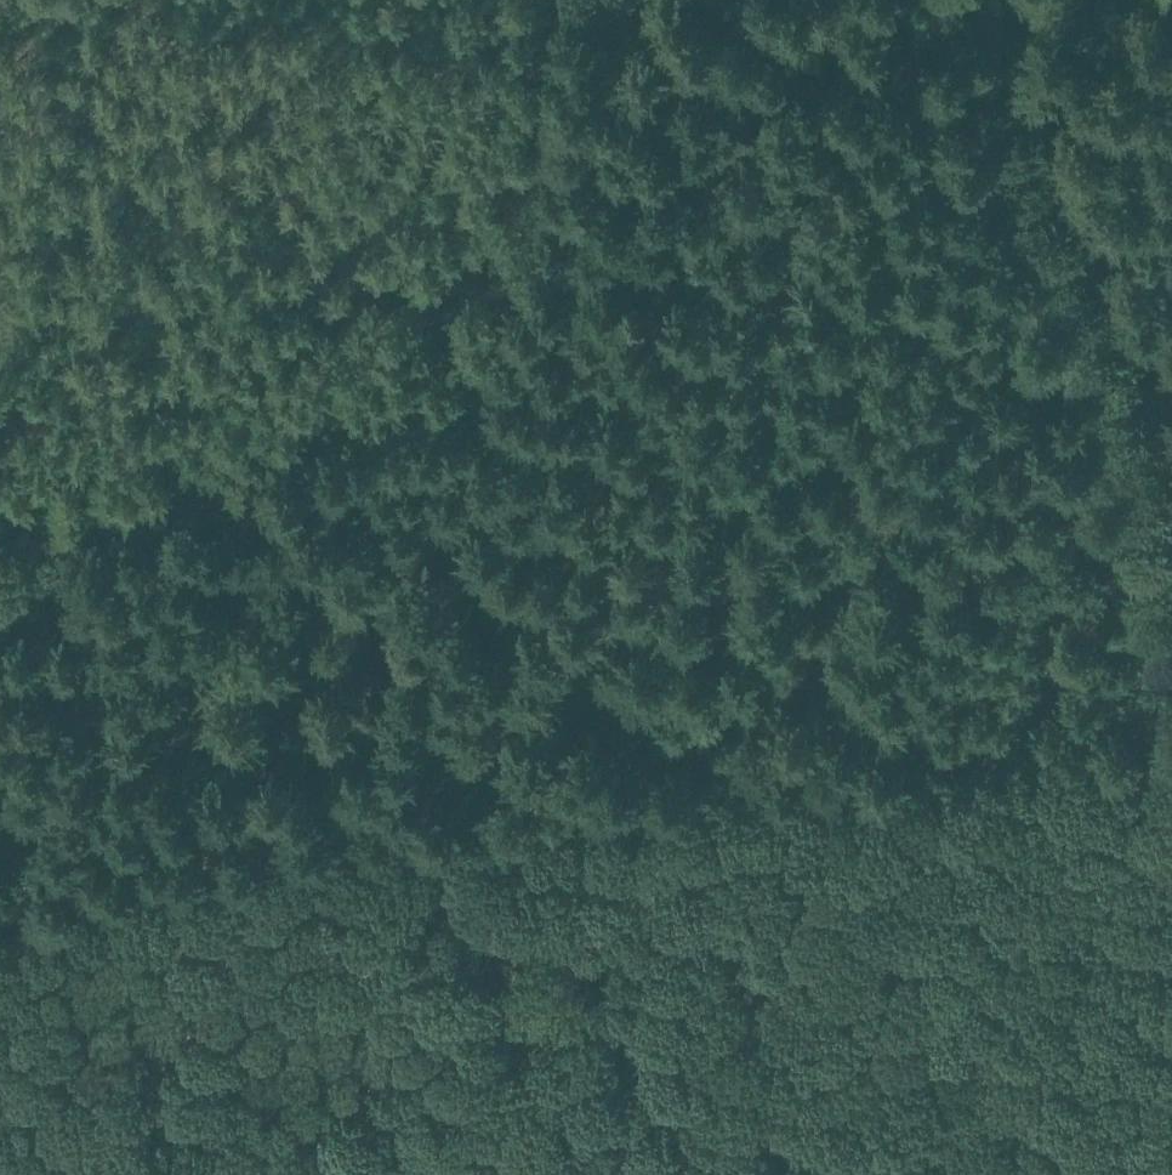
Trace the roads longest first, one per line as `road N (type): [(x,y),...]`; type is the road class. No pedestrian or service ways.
road 1 (track): [(1171,552),(1098,306),(979,0)]

